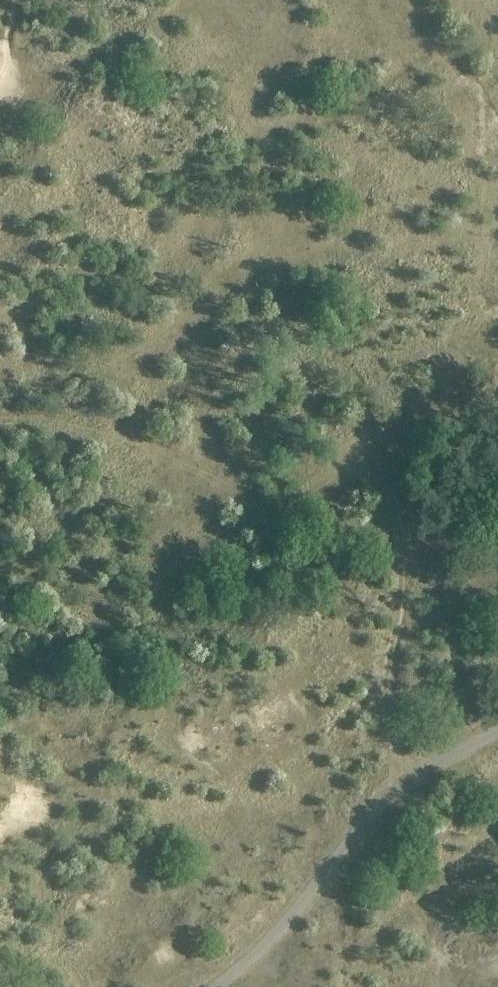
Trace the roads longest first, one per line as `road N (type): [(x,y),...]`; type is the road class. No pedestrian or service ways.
road 1 (track): [(217,986),(257,954),(397,790),(497,730)]

